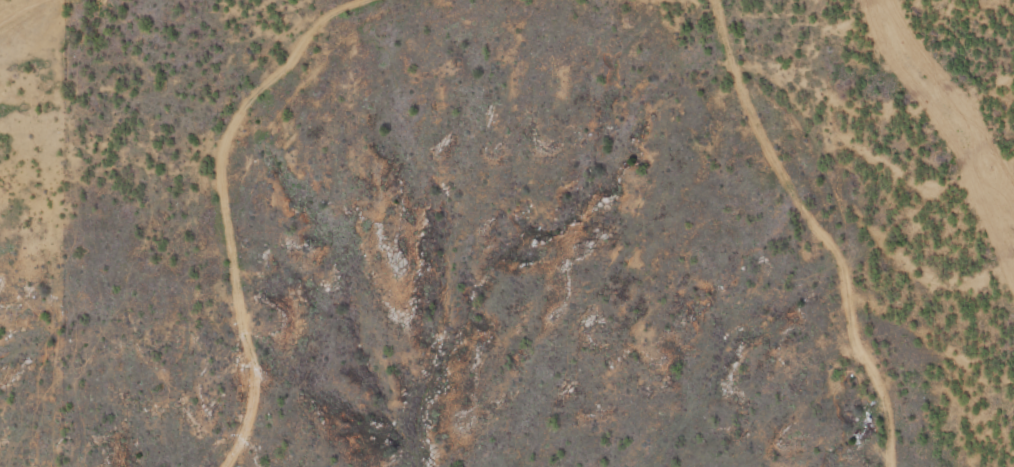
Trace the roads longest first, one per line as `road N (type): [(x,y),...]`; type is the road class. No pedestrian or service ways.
road 1 (residential): [(235,466),(269,416),(276,294),(245,106),(386,0)]
road 2 (residential): [(703,0),(719,51),(806,143),(848,374),(845,466)]

